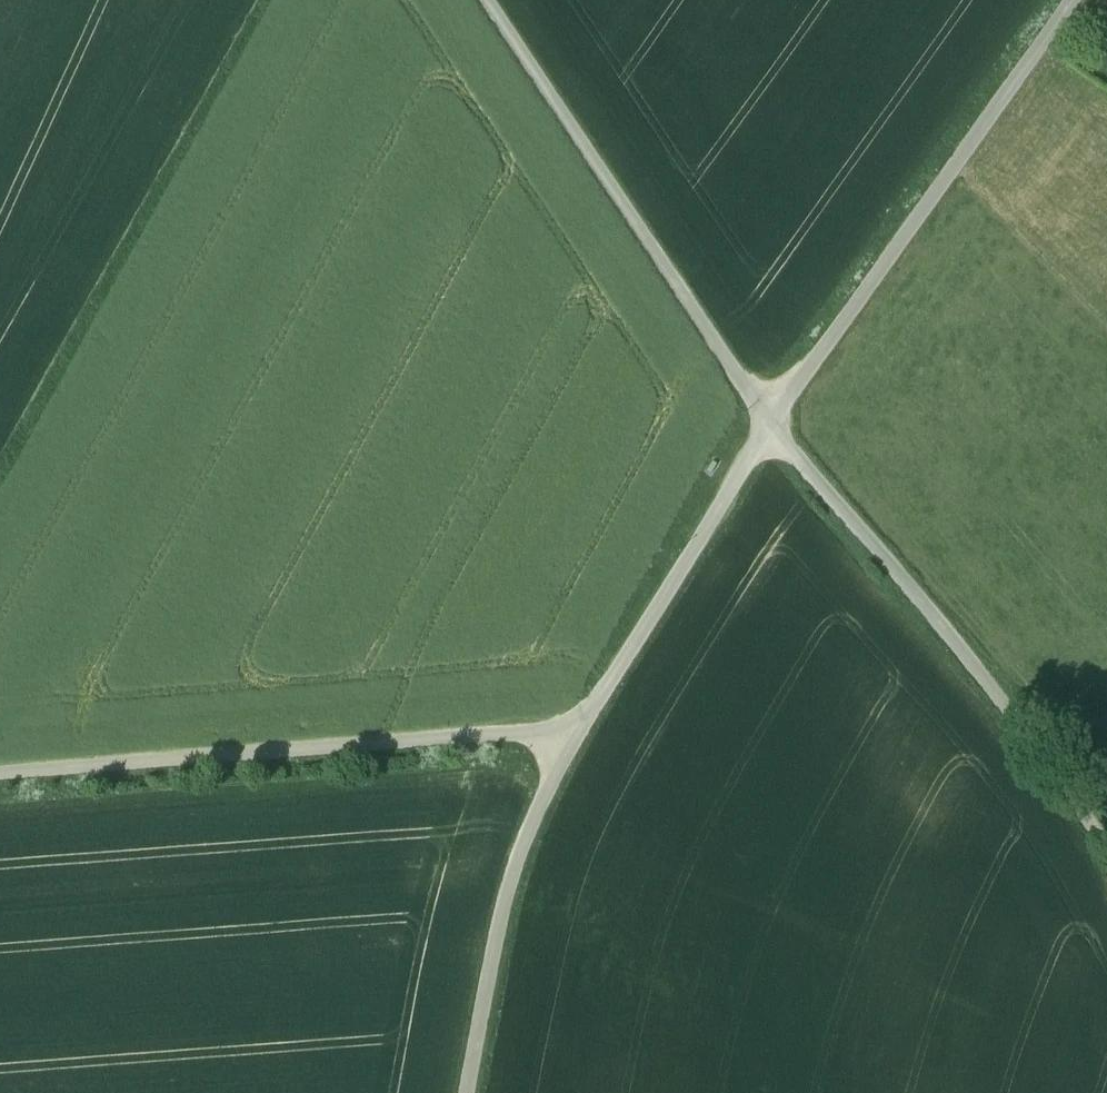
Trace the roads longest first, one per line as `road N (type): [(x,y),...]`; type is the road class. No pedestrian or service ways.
road 1 (residential): [(464,1092),(498,921),(536,812),(574,730),(770,425)]
road 2 (track): [(574,730),(0,773)]
road 3 (unclassified): [(1106,854),(868,534),(770,425)]
road 4 (track): [(261,0),(0,471)]
road 5 (residential): [(770,425),(1077,0)]
road 6 (unclassified): [(770,425),(489,0)]

